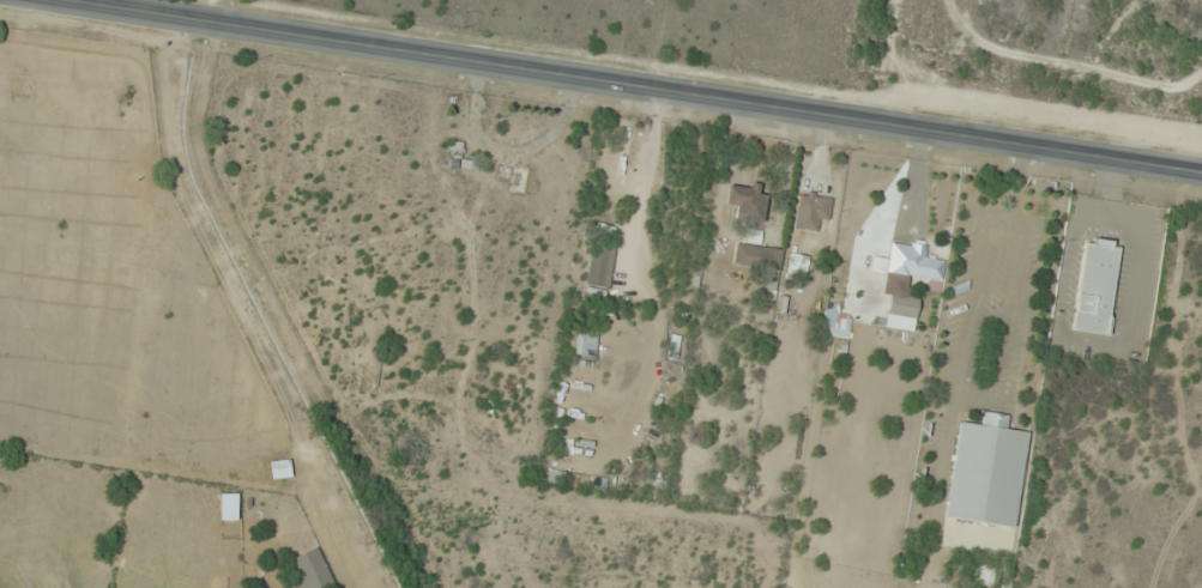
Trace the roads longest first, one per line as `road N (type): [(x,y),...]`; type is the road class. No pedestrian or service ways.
road 1 (secondary): [(76,0),(1201,175)]

